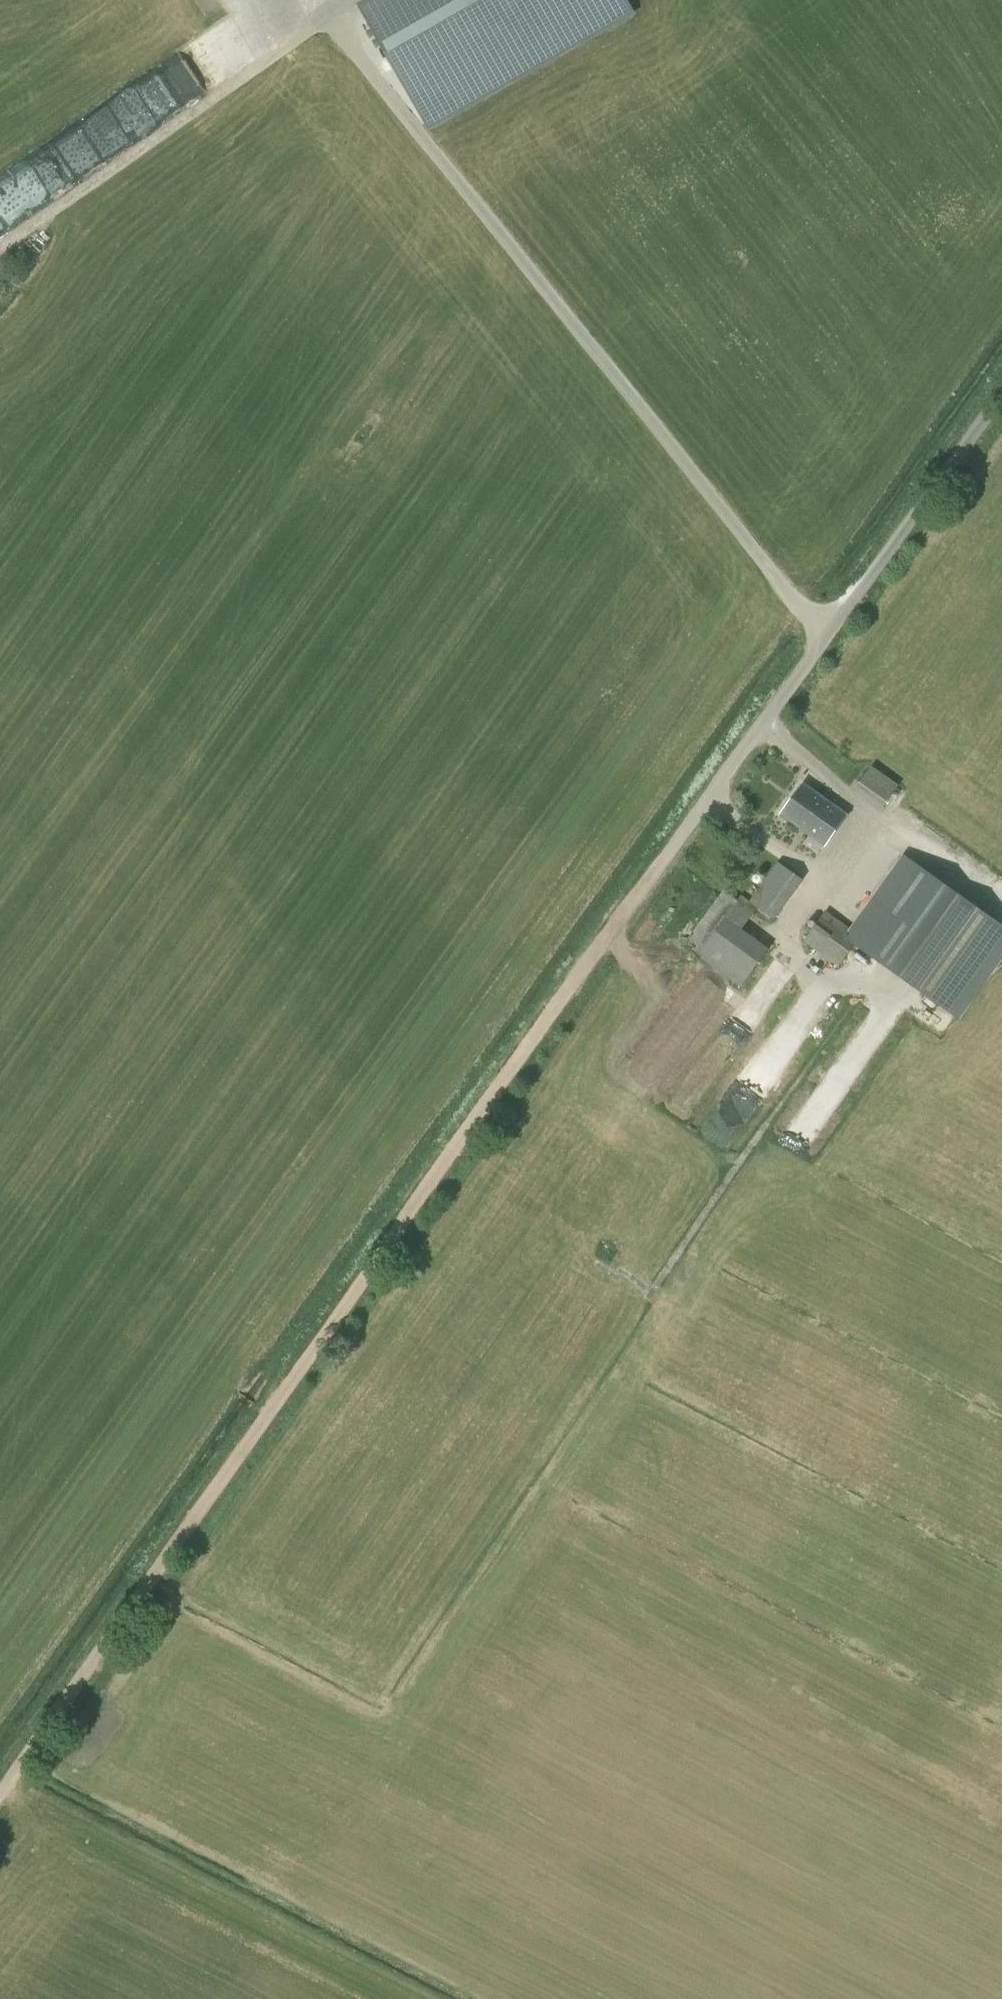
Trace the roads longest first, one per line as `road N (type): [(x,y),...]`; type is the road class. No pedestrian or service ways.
road 1 (track): [(0,1798),(650,893)]
road 2 (unclassified): [(650,893),(1001,404)]

